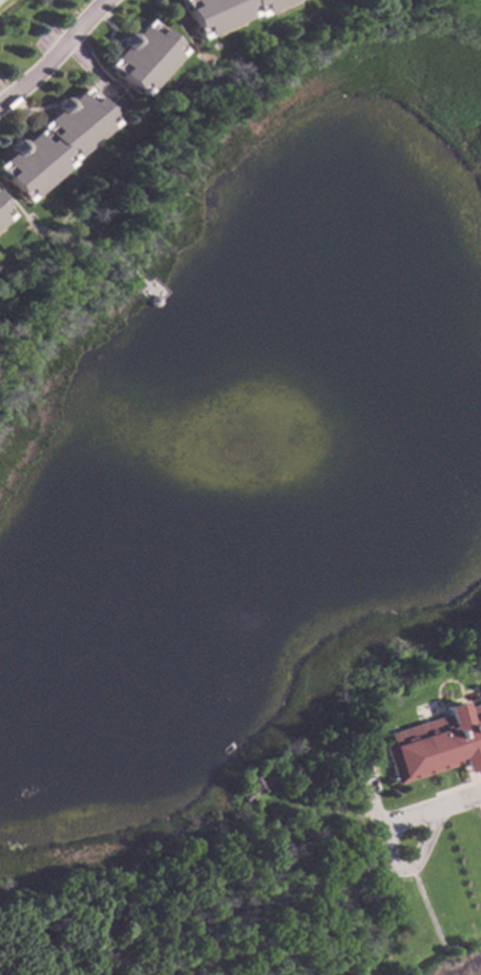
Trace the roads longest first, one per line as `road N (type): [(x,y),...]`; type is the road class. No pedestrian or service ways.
road 1 (residential): [(103,0),(0,106)]

